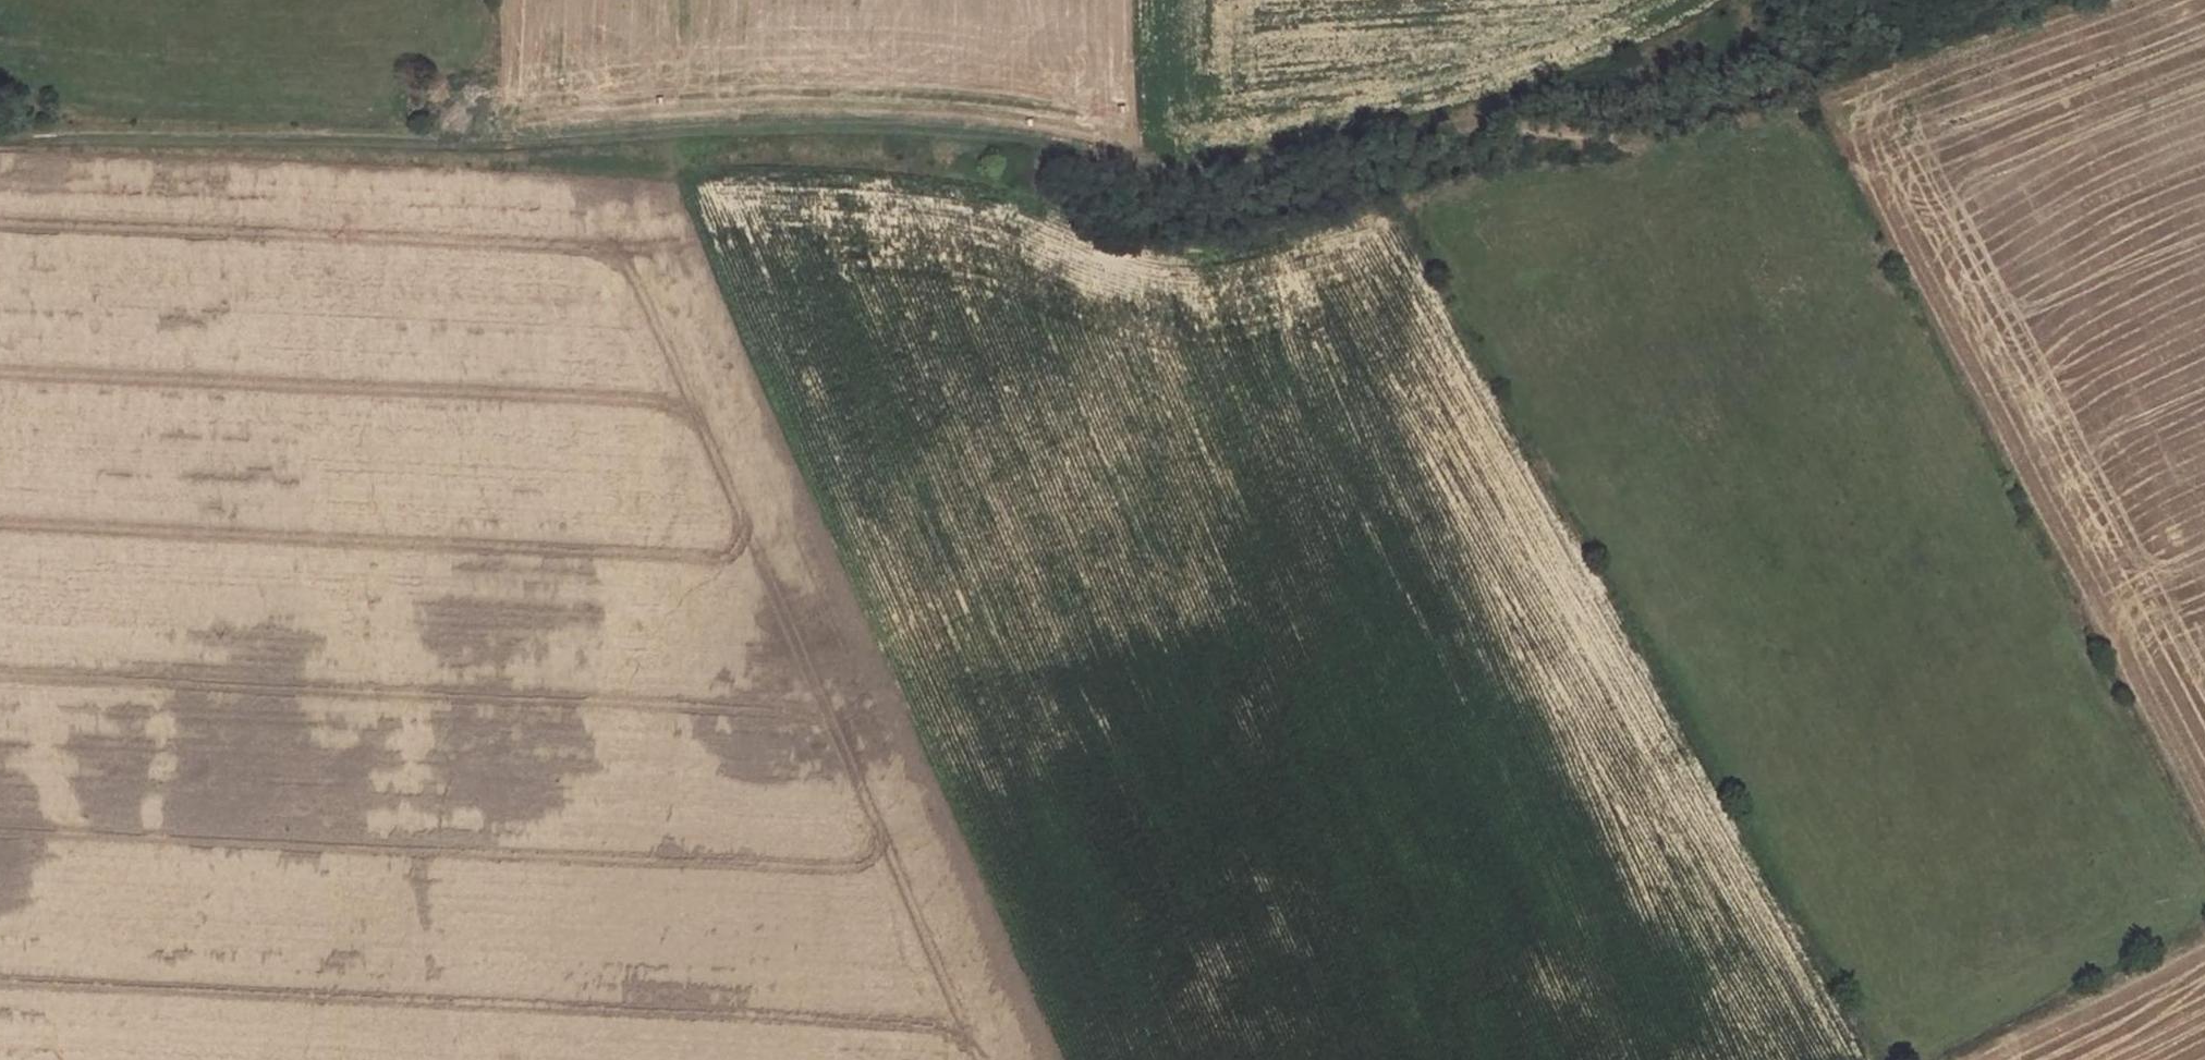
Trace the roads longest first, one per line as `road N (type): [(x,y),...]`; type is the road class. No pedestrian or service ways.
road 1 (track): [(0,142),(472,143),(774,127),(969,133),(1174,178),(1460,119),(1573,82),(1639,76),(1759,39)]

